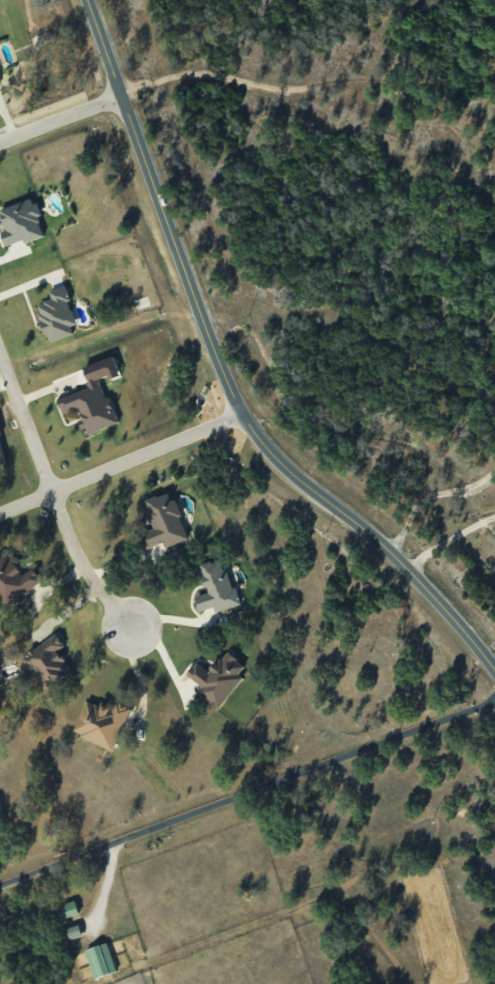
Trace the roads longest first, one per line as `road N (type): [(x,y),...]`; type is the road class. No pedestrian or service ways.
road 1 (tertiary): [(494,672),(406,571),(291,475),(242,415),(88,0)]
road 2 (residential): [(0,355),(81,565),(130,630)]
road 3 (residential): [(242,415),(0,513)]
road 4 (residential): [(0,140),(121,93)]

